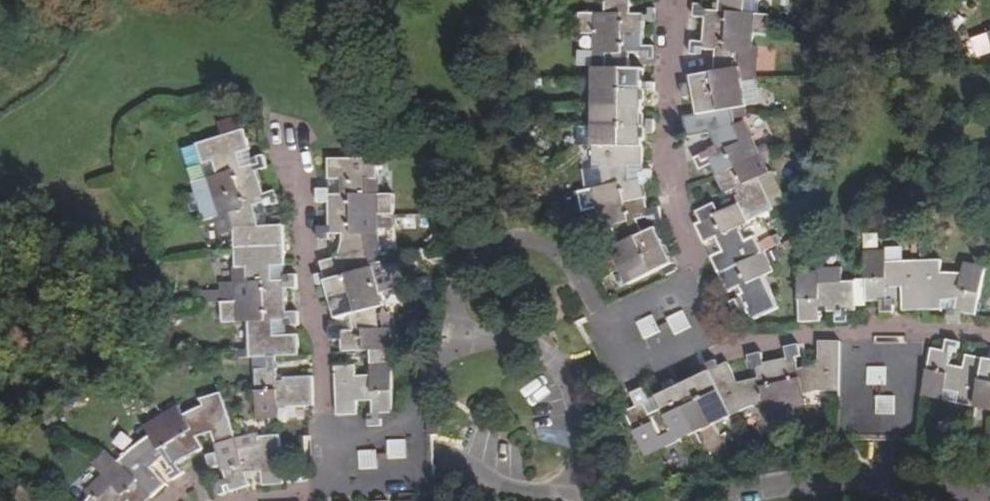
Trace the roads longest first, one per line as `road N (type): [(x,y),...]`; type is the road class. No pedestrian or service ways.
road 1 (residential): [(461,335),(451,299),(465,269),(481,253),(528,242),(564,259),(636,373),(715,340)]
road 2 (residential): [(715,340),(689,292),(692,262),(674,220),(666,145),(674,0)]
road 3 (residential): [(289,124),(324,441)]
road 4 (residential): [(715,340),(928,328),(989,337)]
road 5 (residential): [(710,500),(809,481),(958,492)]
road 6 (residential): [(577,500),(576,411),(561,371),(535,346),(461,335)]
road 7 (residential): [(461,335),(430,373),(410,419),(383,437),(324,441)]

